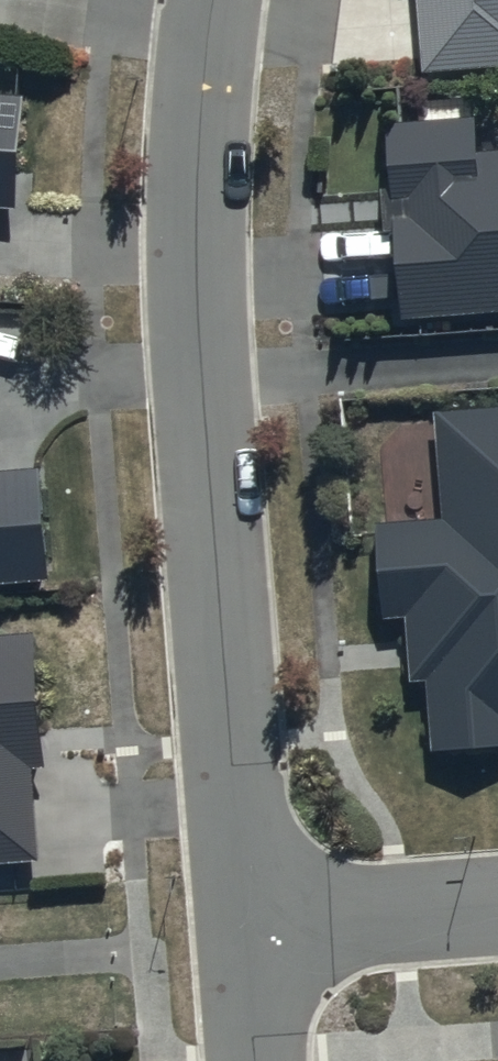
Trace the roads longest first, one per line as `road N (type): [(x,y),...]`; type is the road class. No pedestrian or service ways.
road 1 (residential): [(253,926),(198,301),(212,0)]
road 2 (residential): [(497,907),(253,926)]
road 3 (residential): [(263,1060),(253,926)]

